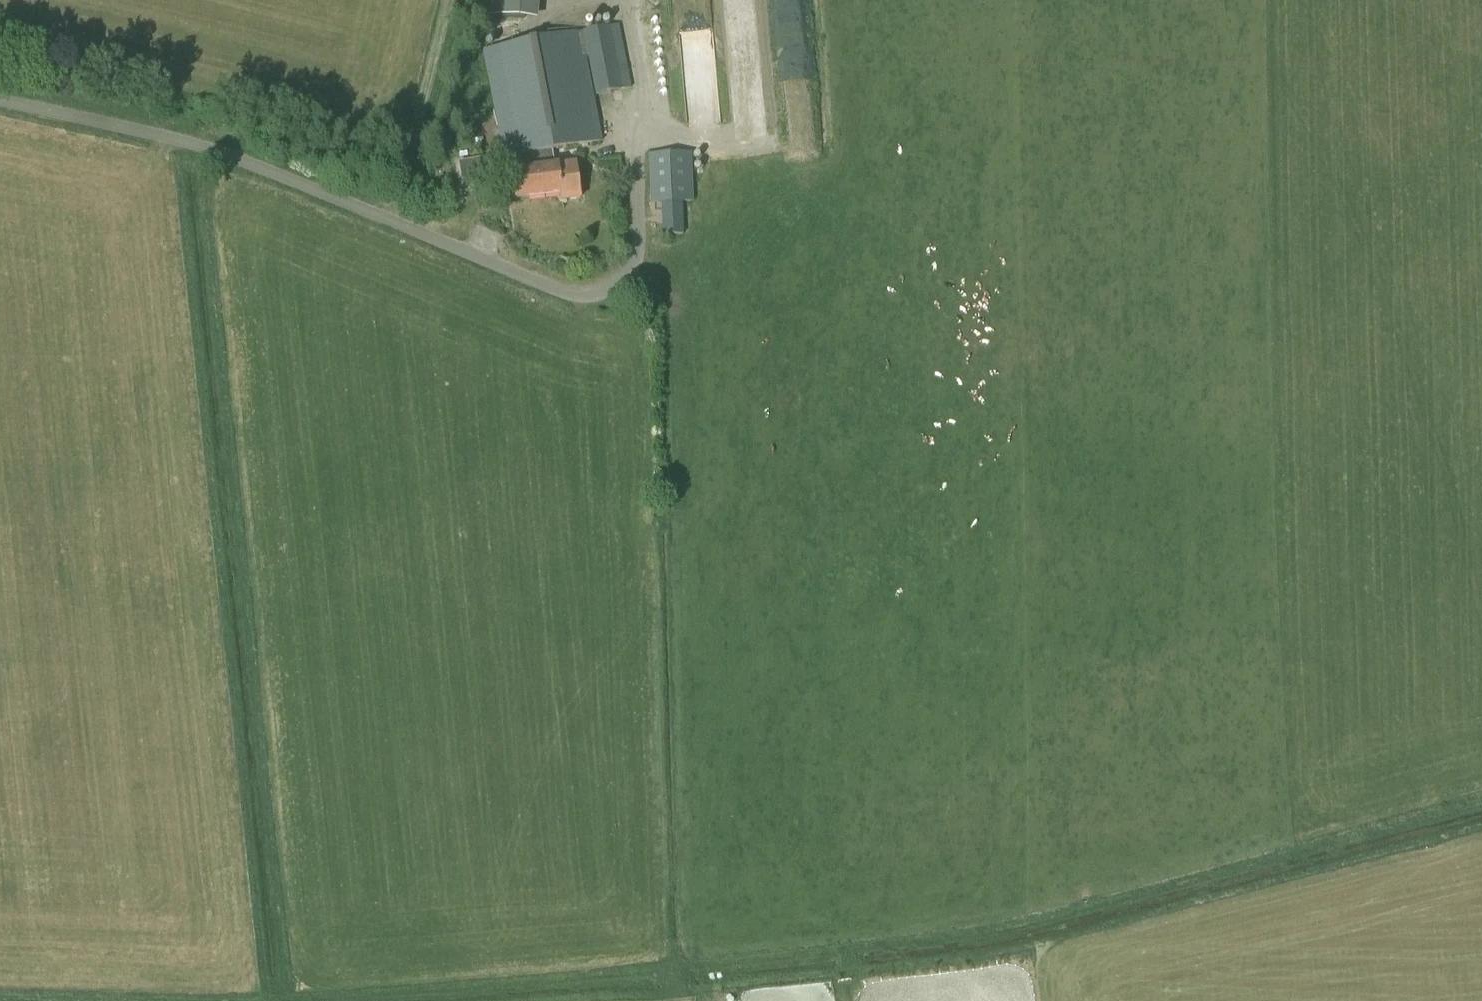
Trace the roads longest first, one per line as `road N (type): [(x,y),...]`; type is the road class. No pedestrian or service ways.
road 1 (unclassified): [(634,266),(582,289),(431,239),(203,147),(0,99)]
road 2 (track): [(634,266),(635,154),(648,90),(636,0)]

